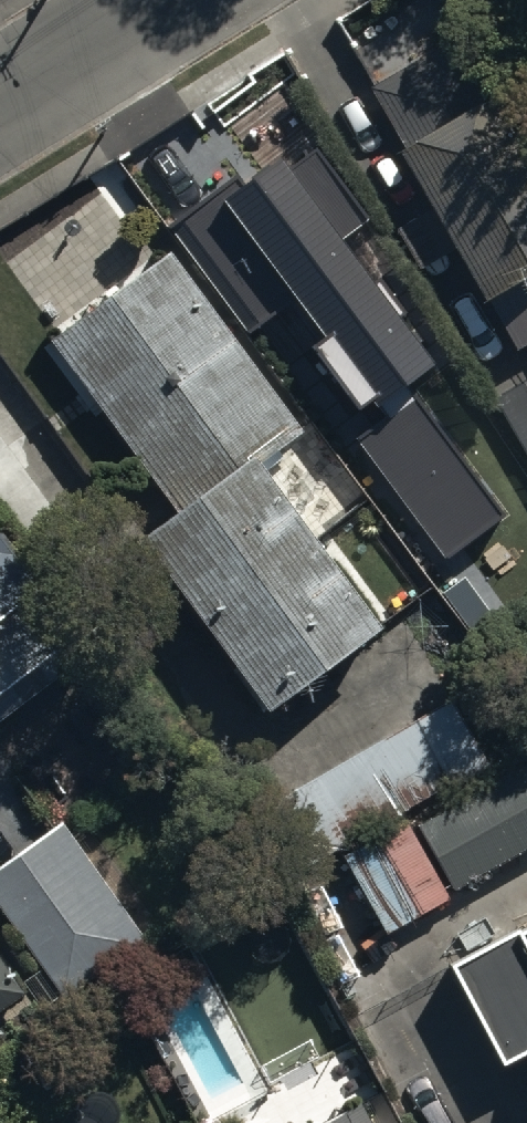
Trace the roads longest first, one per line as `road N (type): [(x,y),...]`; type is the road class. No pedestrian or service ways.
road 1 (residential): [(0,114),(186,0)]

